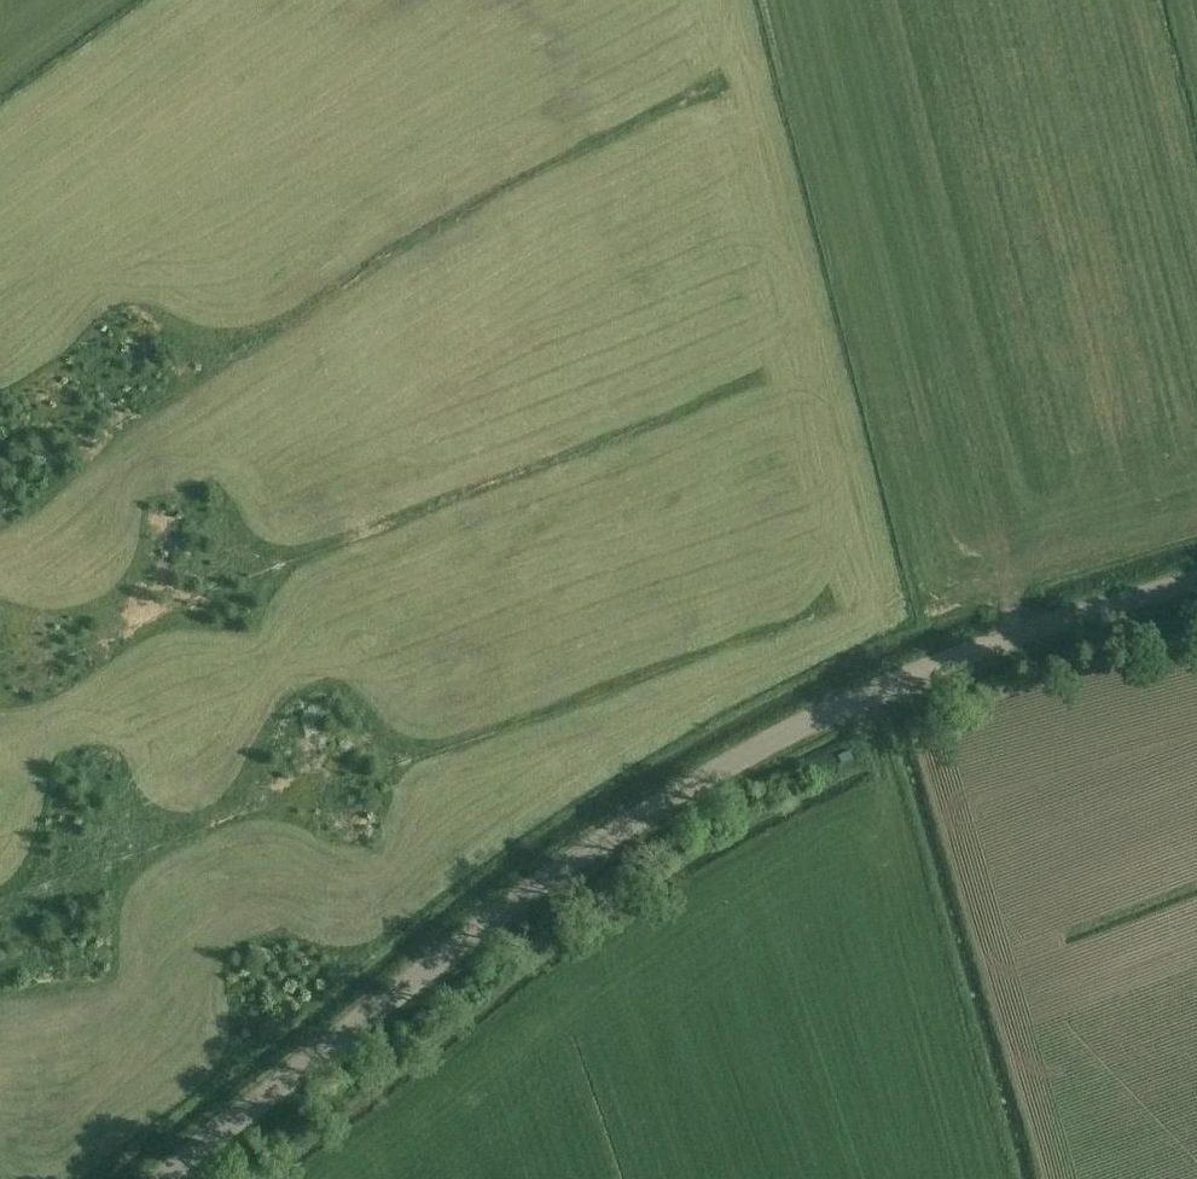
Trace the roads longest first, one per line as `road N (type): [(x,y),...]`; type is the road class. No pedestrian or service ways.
road 1 (unclassified): [(167,1178),(502,915),(741,765),(925,676),(1196,583)]

